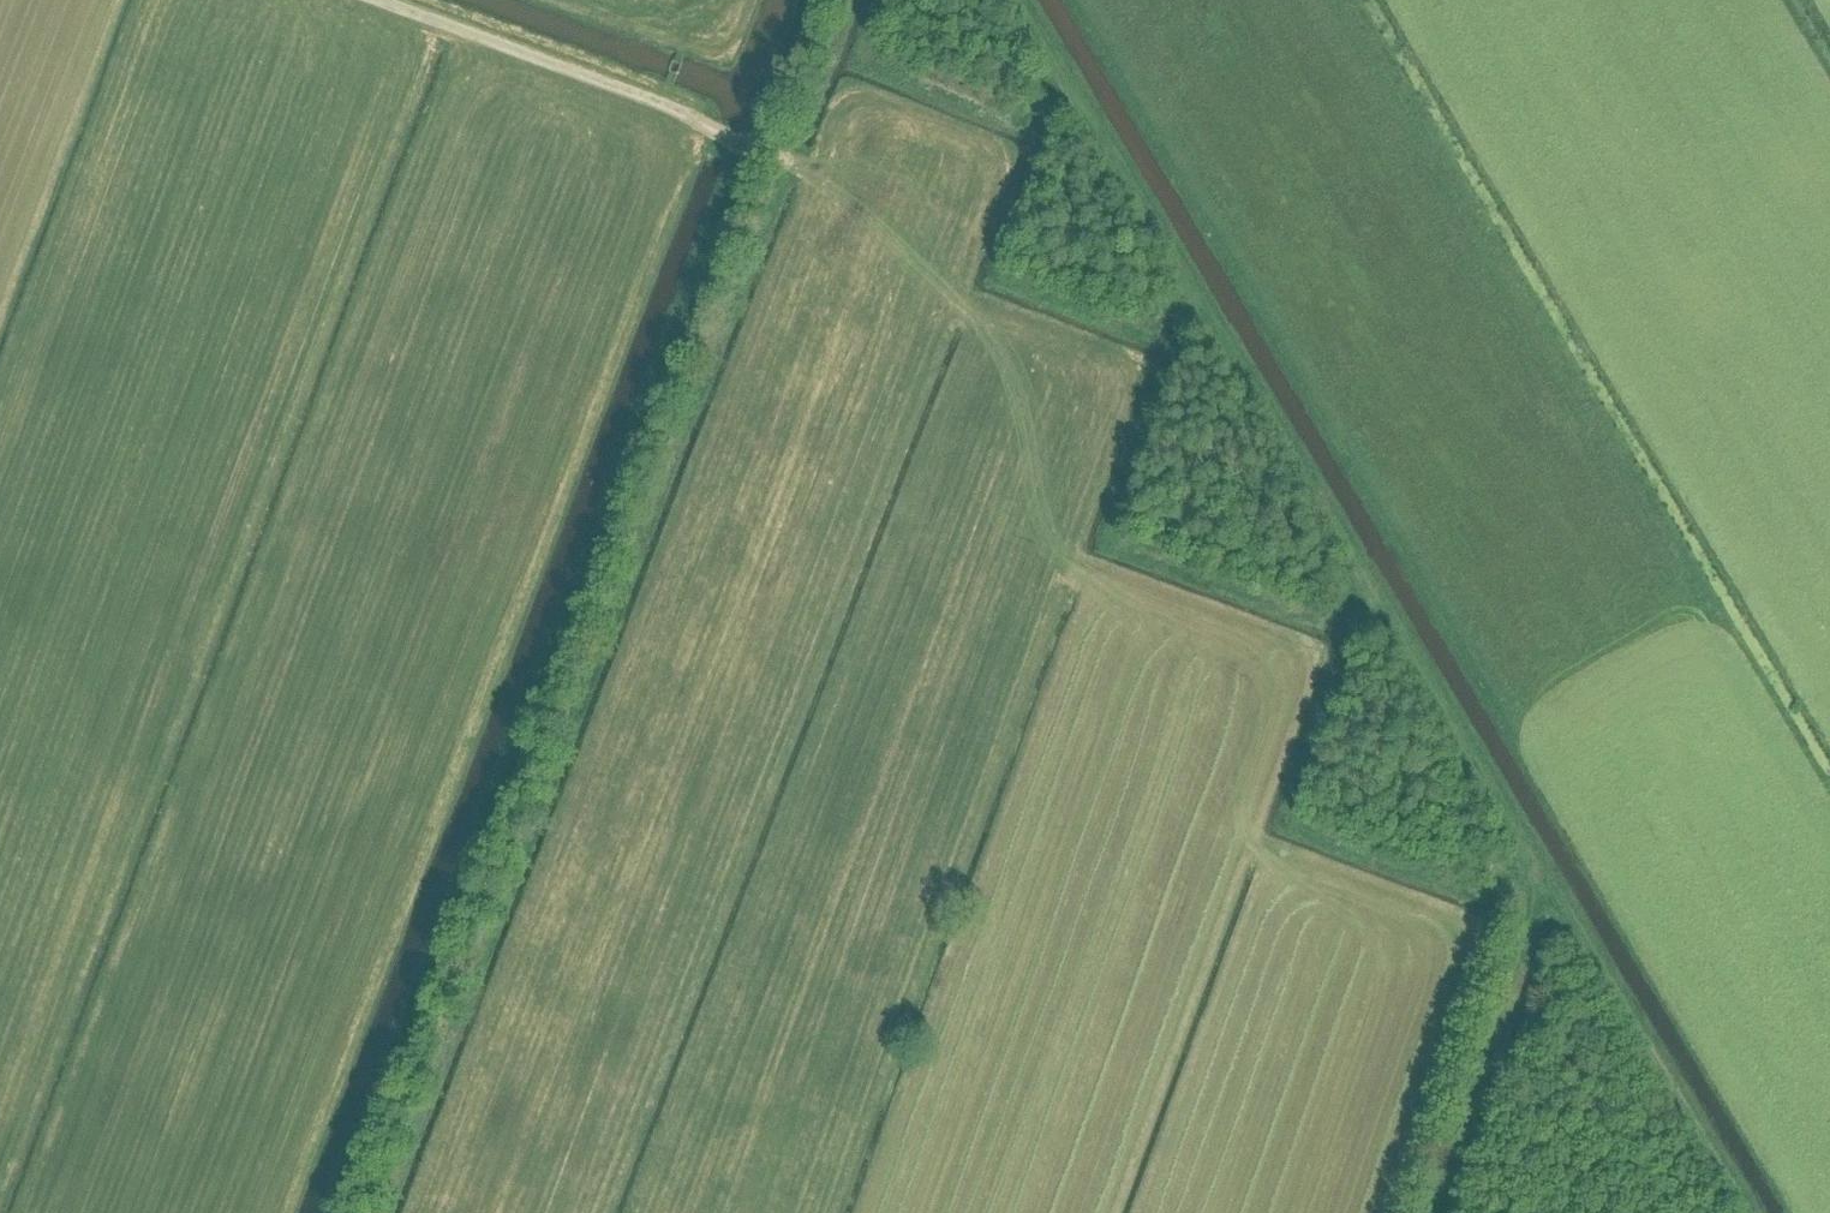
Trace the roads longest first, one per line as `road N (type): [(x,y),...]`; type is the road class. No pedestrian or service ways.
road 1 (track): [(1020,0),(1534,876)]
road 2 (track): [(846,152),(820,161),(759,154),(651,102),(375,0)]
road 3 (track): [(1534,876),(1527,932),(1428,1212)]
road 4 (track): [(769,156),(823,0)]

